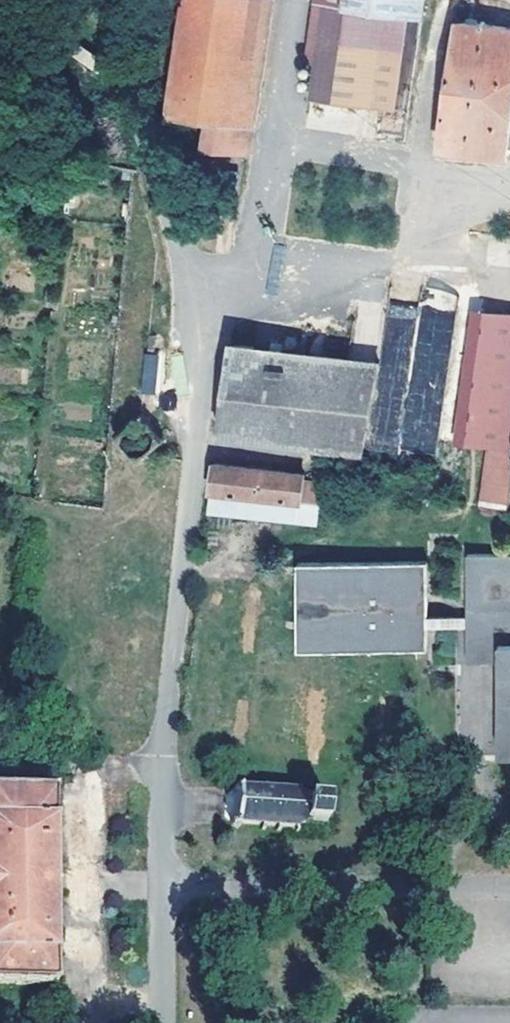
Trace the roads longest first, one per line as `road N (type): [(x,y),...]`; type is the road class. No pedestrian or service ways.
road 1 (track): [(207,290),(180,250),(115,0)]

